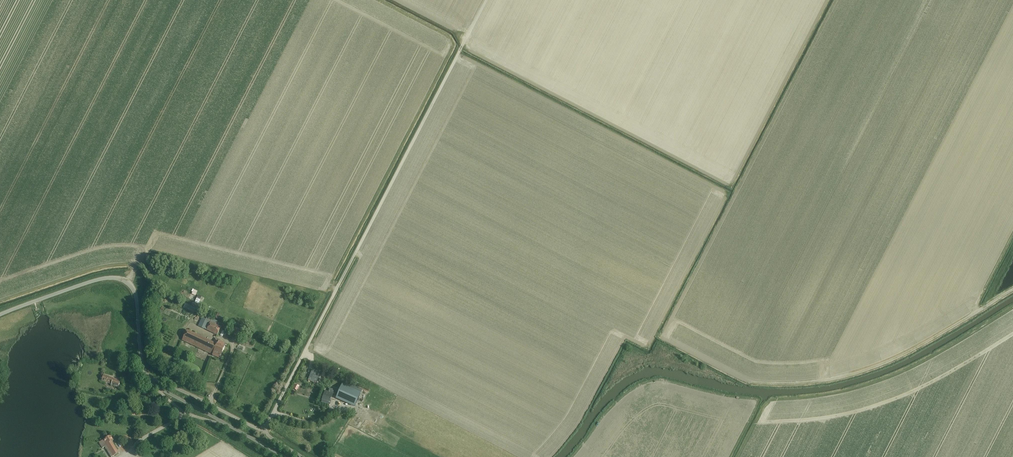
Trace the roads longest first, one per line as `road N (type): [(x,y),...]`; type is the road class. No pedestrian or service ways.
road 1 (track): [(273,412),(486,0)]
road 2 (track): [(761,383),(870,369),(1012,290)]
road 3 (unclassified): [(149,377),(136,297),(125,281),(92,281),(0,315)]
road 4 (unclassified): [(284,456),(149,377)]
road 5 (unclassified): [(263,431),(149,377)]

